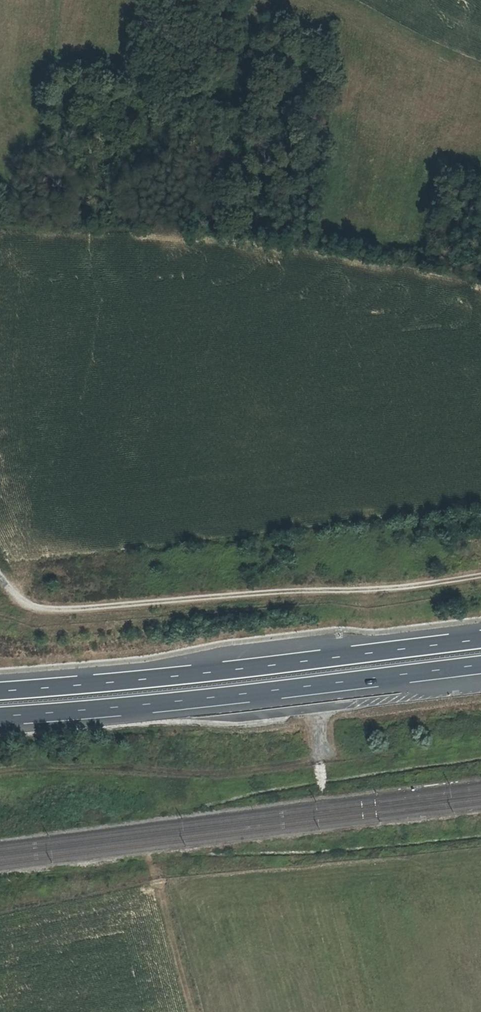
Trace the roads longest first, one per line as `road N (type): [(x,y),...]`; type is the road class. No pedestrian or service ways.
road 1 (track): [(480,576),(55,608),(26,601),(0,577)]
road 2 (motorway): [(0,717),(480,665)]
road 3 (motorway): [(480,638),(0,689)]

